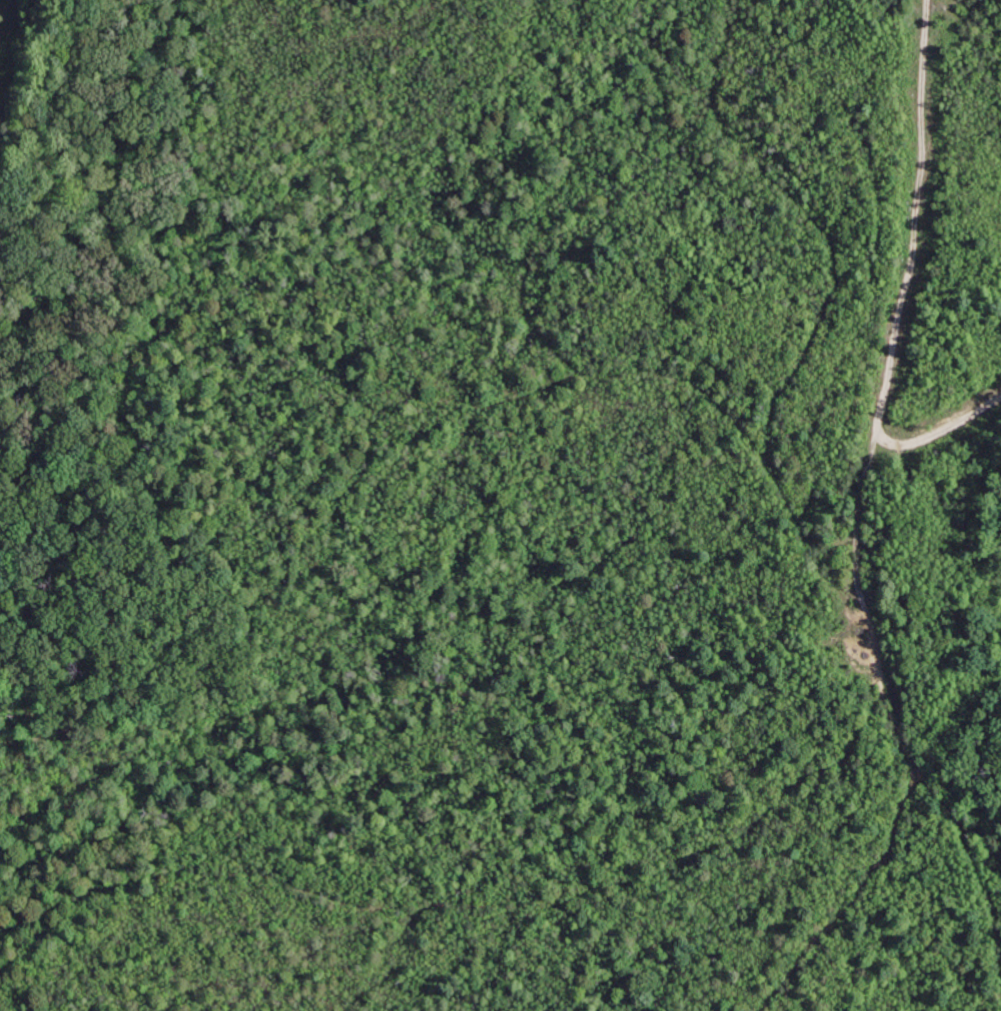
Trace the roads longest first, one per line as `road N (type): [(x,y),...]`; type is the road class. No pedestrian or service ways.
road 1 (residential): [(1000,292),(927,0)]

